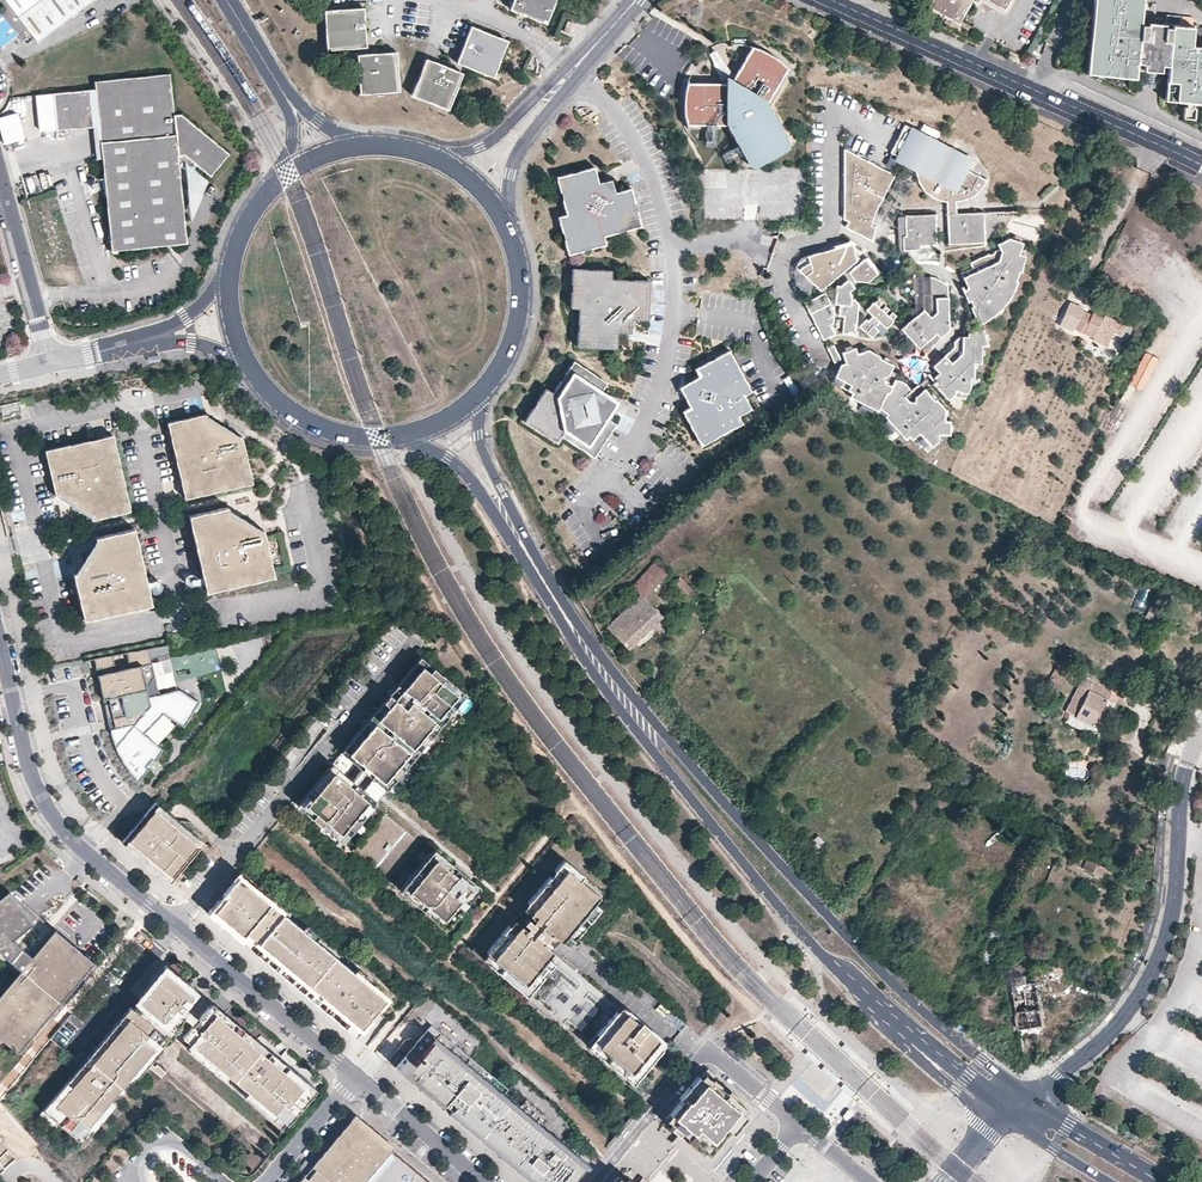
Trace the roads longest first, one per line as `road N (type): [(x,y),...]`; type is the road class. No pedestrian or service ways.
road 1 (secondary): [(1031,1096),(850,938),(642,707),(623,697)]
road 2 (residential): [(587,502),(612,479),(659,394),(672,284),(667,230),(641,152),(574,68)]
road 3 (secondary): [(623,697),(628,717),(806,935),(927,1049)]
road 4 (residential): [(1201,726),(1181,793),(1171,921),(1146,987),(1102,1040),(1031,1096)]
road 5 (residential): [(833,0),(1201,166)]
road 6 (residential): [(410,644),(174,926)]
road 7 (residential): [(0,643),(29,771),(45,808),(92,863),(174,926)]
road 8 (residential): [(799,1124),(709,1047),(595,1181)]
road 9 (residential): [(174,926),(356,1077)]
road 10 (residential): [(53,363),(0,174)]
road 11 (secondary): [(481,393),(518,326),(522,274),(507,225)]
road 12 (secondary): [(400,435),(464,468),(528,551)]
road 13 (secondary): [(250,365),(282,403),(324,427),(400,435)]
road 14 (secondary): [(528,551),(623,697)]
road 15 (residential): [(507,225),(522,148),(574,68)]
road 16 (secondary): [(528,551),(483,446),(481,393)]
road 17 (residential): [(356,1077),(486,1181)]
road 18 (residential): [(574,68),(481,148),(442,161)]
road 19 (secondary): [(1169,1181),(1031,1096)]
road 20 (residential): [(356,1077),(265,1181)]
road 21 (secondary): [(1008,1114),(1110,1181)]

